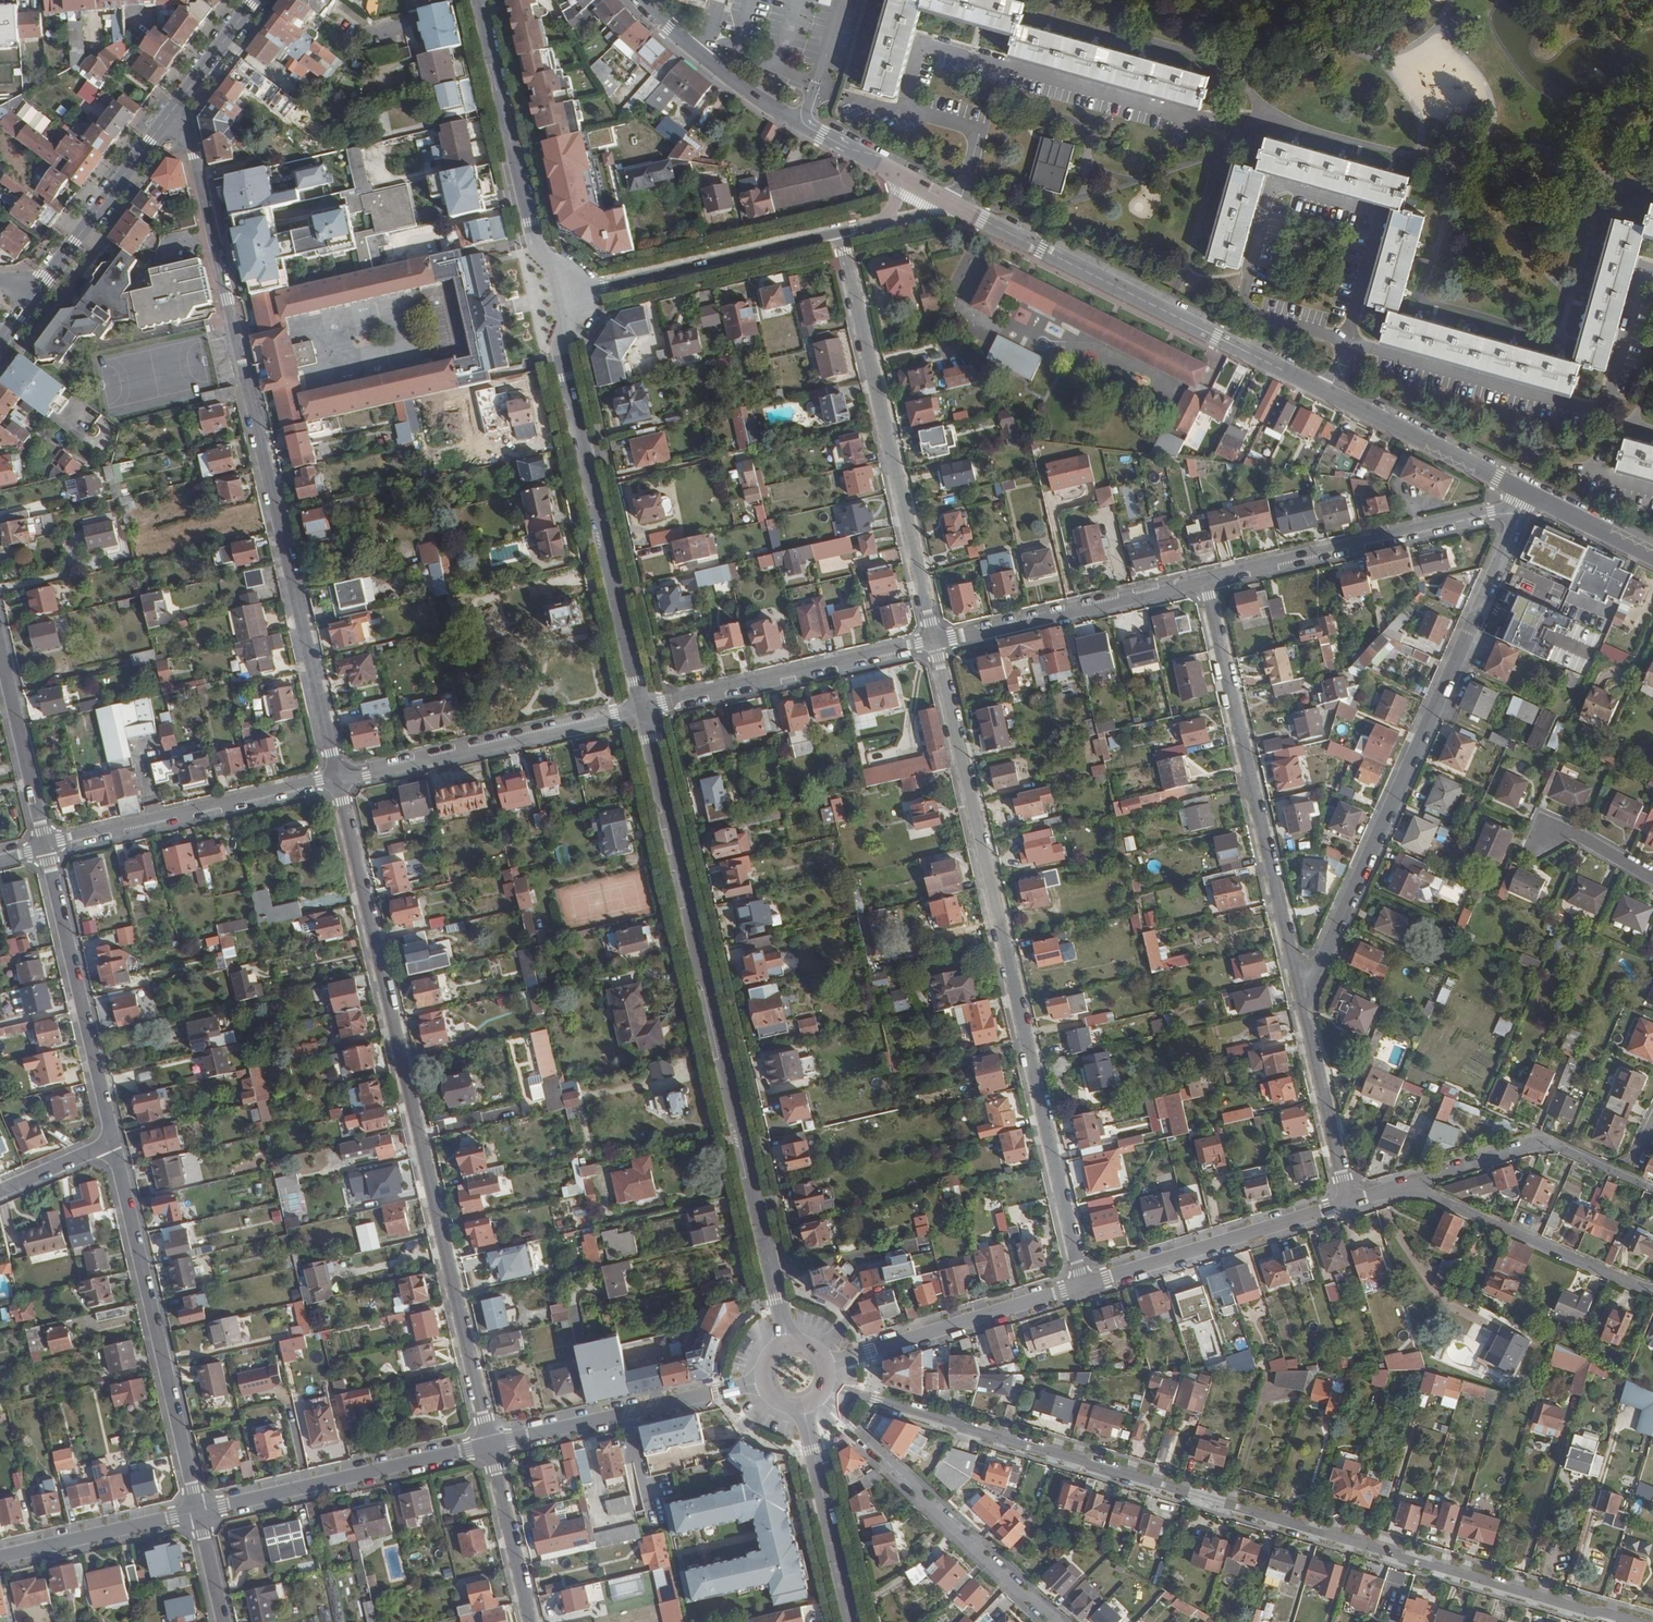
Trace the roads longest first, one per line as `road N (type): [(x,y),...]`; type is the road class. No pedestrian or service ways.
road 1 (residential): [(865,1397),(1636,1621)]
road 2 (residential): [(180,101),(337,779)]
road 3 (residential): [(337,779),(490,1445)]
road 4 (residential): [(1083,1285),(935,640)]
road 5 (secondary): [(642,708),(789,1344)]
road 6 (residential): [(1530,496),(959,208)]
road 7 (residential): [(1304,1003),(1530,496)]
road 8 (residential): [(1204,577),(1304,1003)]
road 9 (secondary): [(571,294),(562,350),(642,708)]
road 10 (residential): [(935,640),(840,232)]
road 11 (residential): [(199,1512),(112,1142)]
road 12 (residential): [(1530,496),(1204,577)]
road 13 (residential): [(642,708),(337,779)]
road 14 (residential): [(897,174),(738,84),(642,0)]
road 15 (secondary): [(483,0),(538,243),(571,294)]
road 16 (residential): [(112,1142),(46,846)]
road 17 (residential): [(935,640),(642,708)]
road 18 (residential): [(337,779),(46,846)]
road 19 (residential): [(490,1445),(199,1512)]
road 20 (residential): [(1058,1621),(847,1419)]
road 21 (residential): [(764,1382),(490,1445)]
road 22 (residential): [(1349,1202),(1083,1285)]
road 23 (residential): [(1204,577),(935,640)]
road 24 (residential): [(571,294),(840,232)]
road 25 (residential): [(1083,1285),(824,1366)]
road 26 (residential): [(1406,1184),(1652,1290)]
road 27 (tertiary): [(180,101),(35,296)]
road 28 (secondary): [(802,1404),(853,1621)]
road 29 (residential): [(46,846),(0,645)]
road 30 (residential): [(1349,1202),(1304,1003)]
road 31 (residential): [(199,1512),(0,1557)]
road 32 (residential): [(490,1445),(528,1621)]
road 33 (residential): [(1546,1143),(1406,1184)]
road 34 (residential): [(1652,555),(1530,496)]
road 35 (residential): [(1652,879),(1539,821)]
road 36 (tertiary): [(256,0),(180,101)]
road 37 (residential): [(0,1191),(112,1142)]

